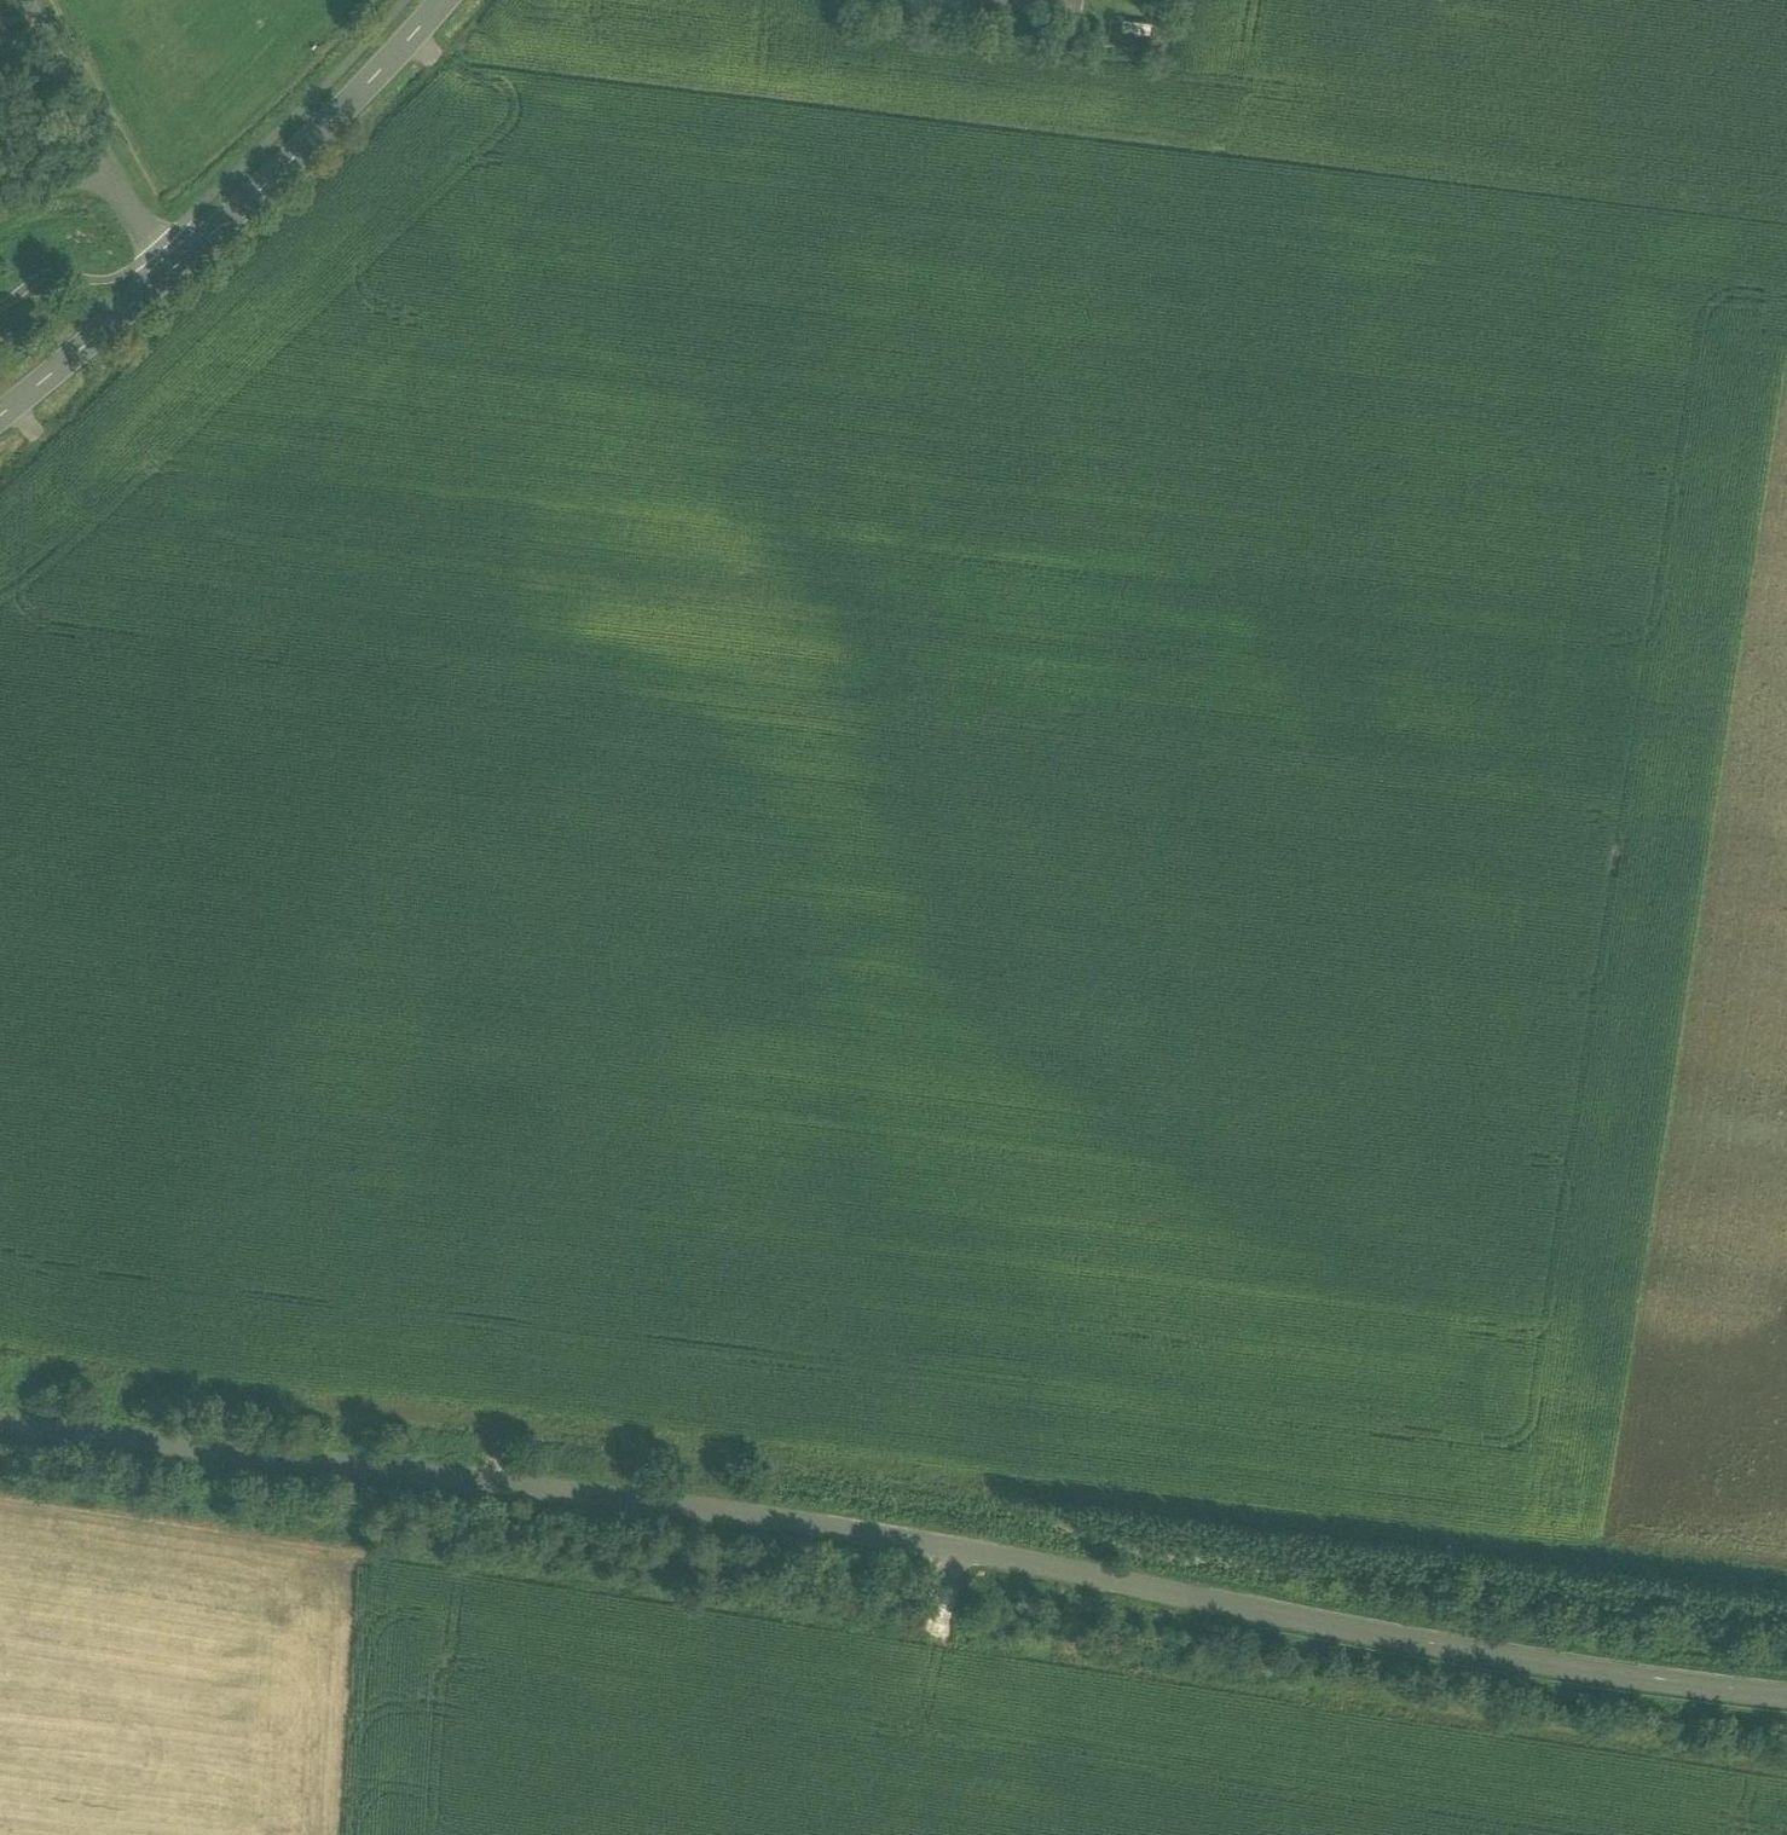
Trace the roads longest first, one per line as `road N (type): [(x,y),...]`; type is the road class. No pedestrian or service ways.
road 1 (unclassified): [(0,1436),(1786,1685)]
road 2 (tertiary): [(0,416),(168,278),(442,0)]

